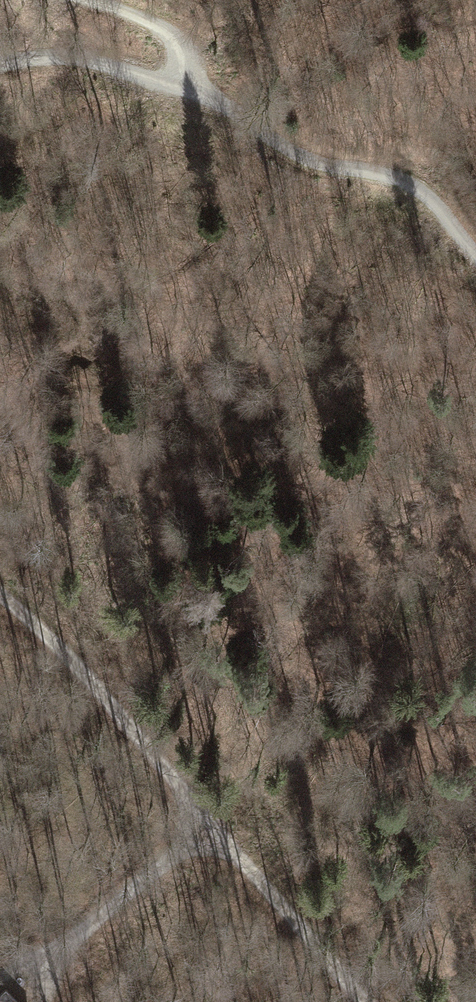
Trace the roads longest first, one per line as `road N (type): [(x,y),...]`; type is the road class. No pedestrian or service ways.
road 1 (track): [(0,594),(72,661),(365,1001)]
road 2 (track): [(475,259),(429,194),(195,100)]
road 3 (track): [(215,829),(0,978)]
road 4 (track): [(195,100),(101,60),(51,54),(0,63)]
road 5 (track): [(92,0),(155,24),(181,44),(195,100)]

